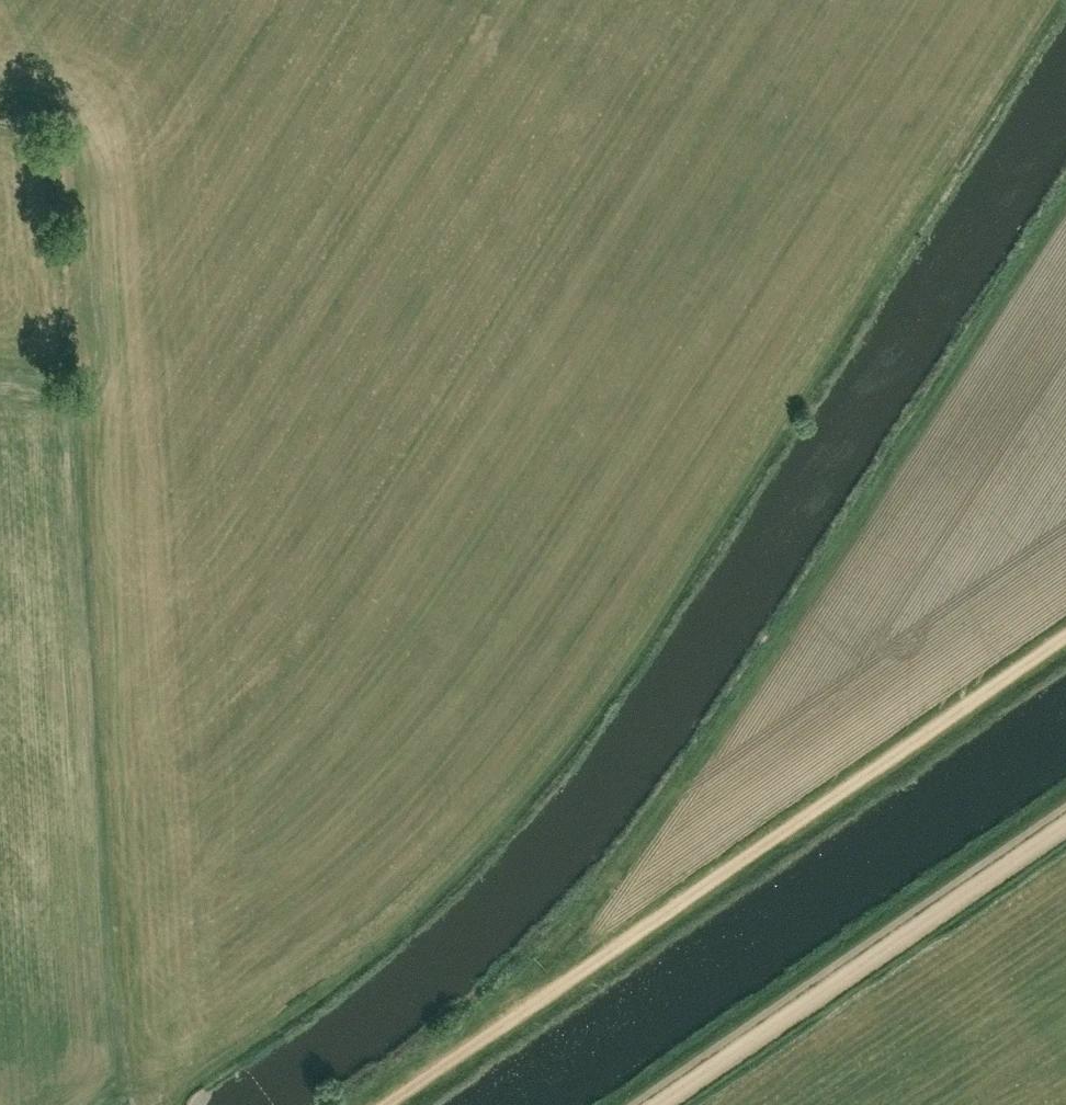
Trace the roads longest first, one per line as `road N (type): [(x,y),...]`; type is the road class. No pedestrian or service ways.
road 1 (track): [(379,1104),(1065,634)]
road 2 (track): [(654,1104),(1065,822)]

